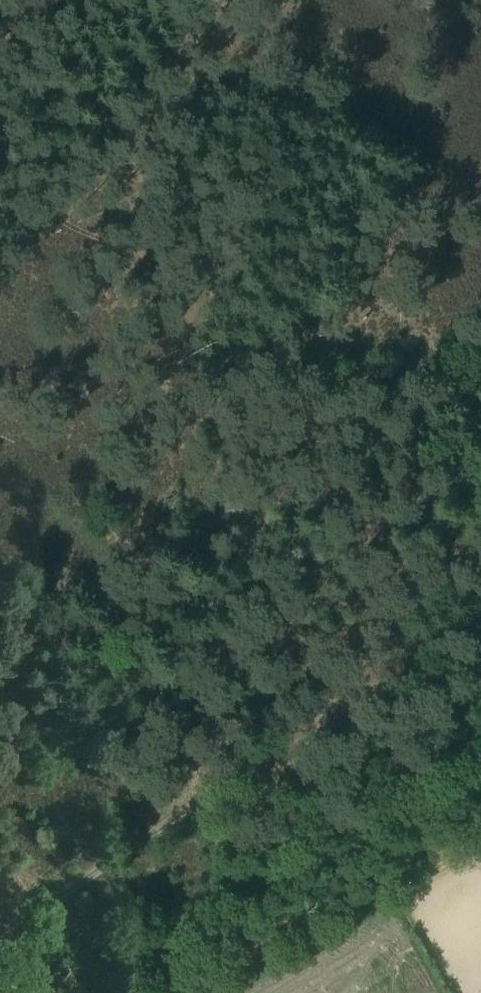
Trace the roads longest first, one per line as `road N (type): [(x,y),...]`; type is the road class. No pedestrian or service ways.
road 1 (track): [(0,933),(480,624)]

